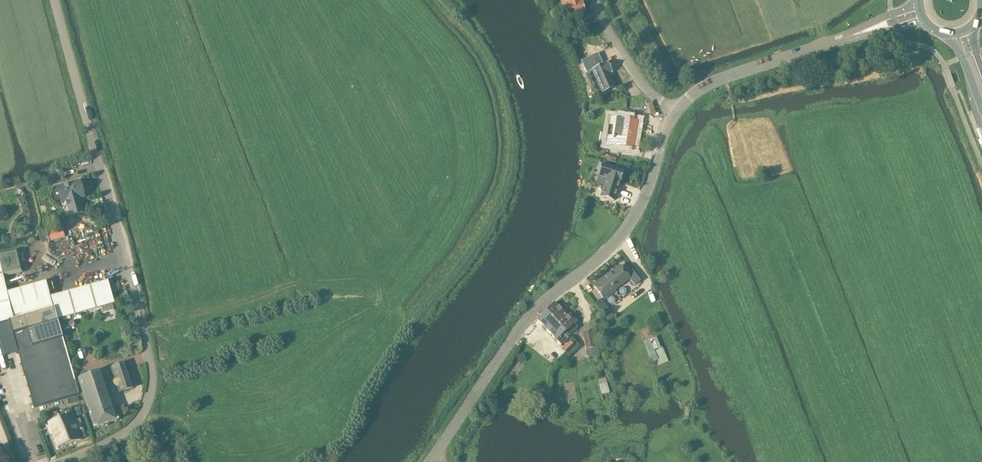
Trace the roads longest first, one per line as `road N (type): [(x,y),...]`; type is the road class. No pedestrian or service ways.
road 1 (tertiary): [(61,461),(136,421),(152,378),(54,0)]
road 2 (tertiary): [(429,461),(513,336),(630,222),(675,111)]
road 3 (tertiary): [(675,111),(726,77),(855,34)]
road 4 (unclassified): [(675,111),(629,66),(594,0)]

